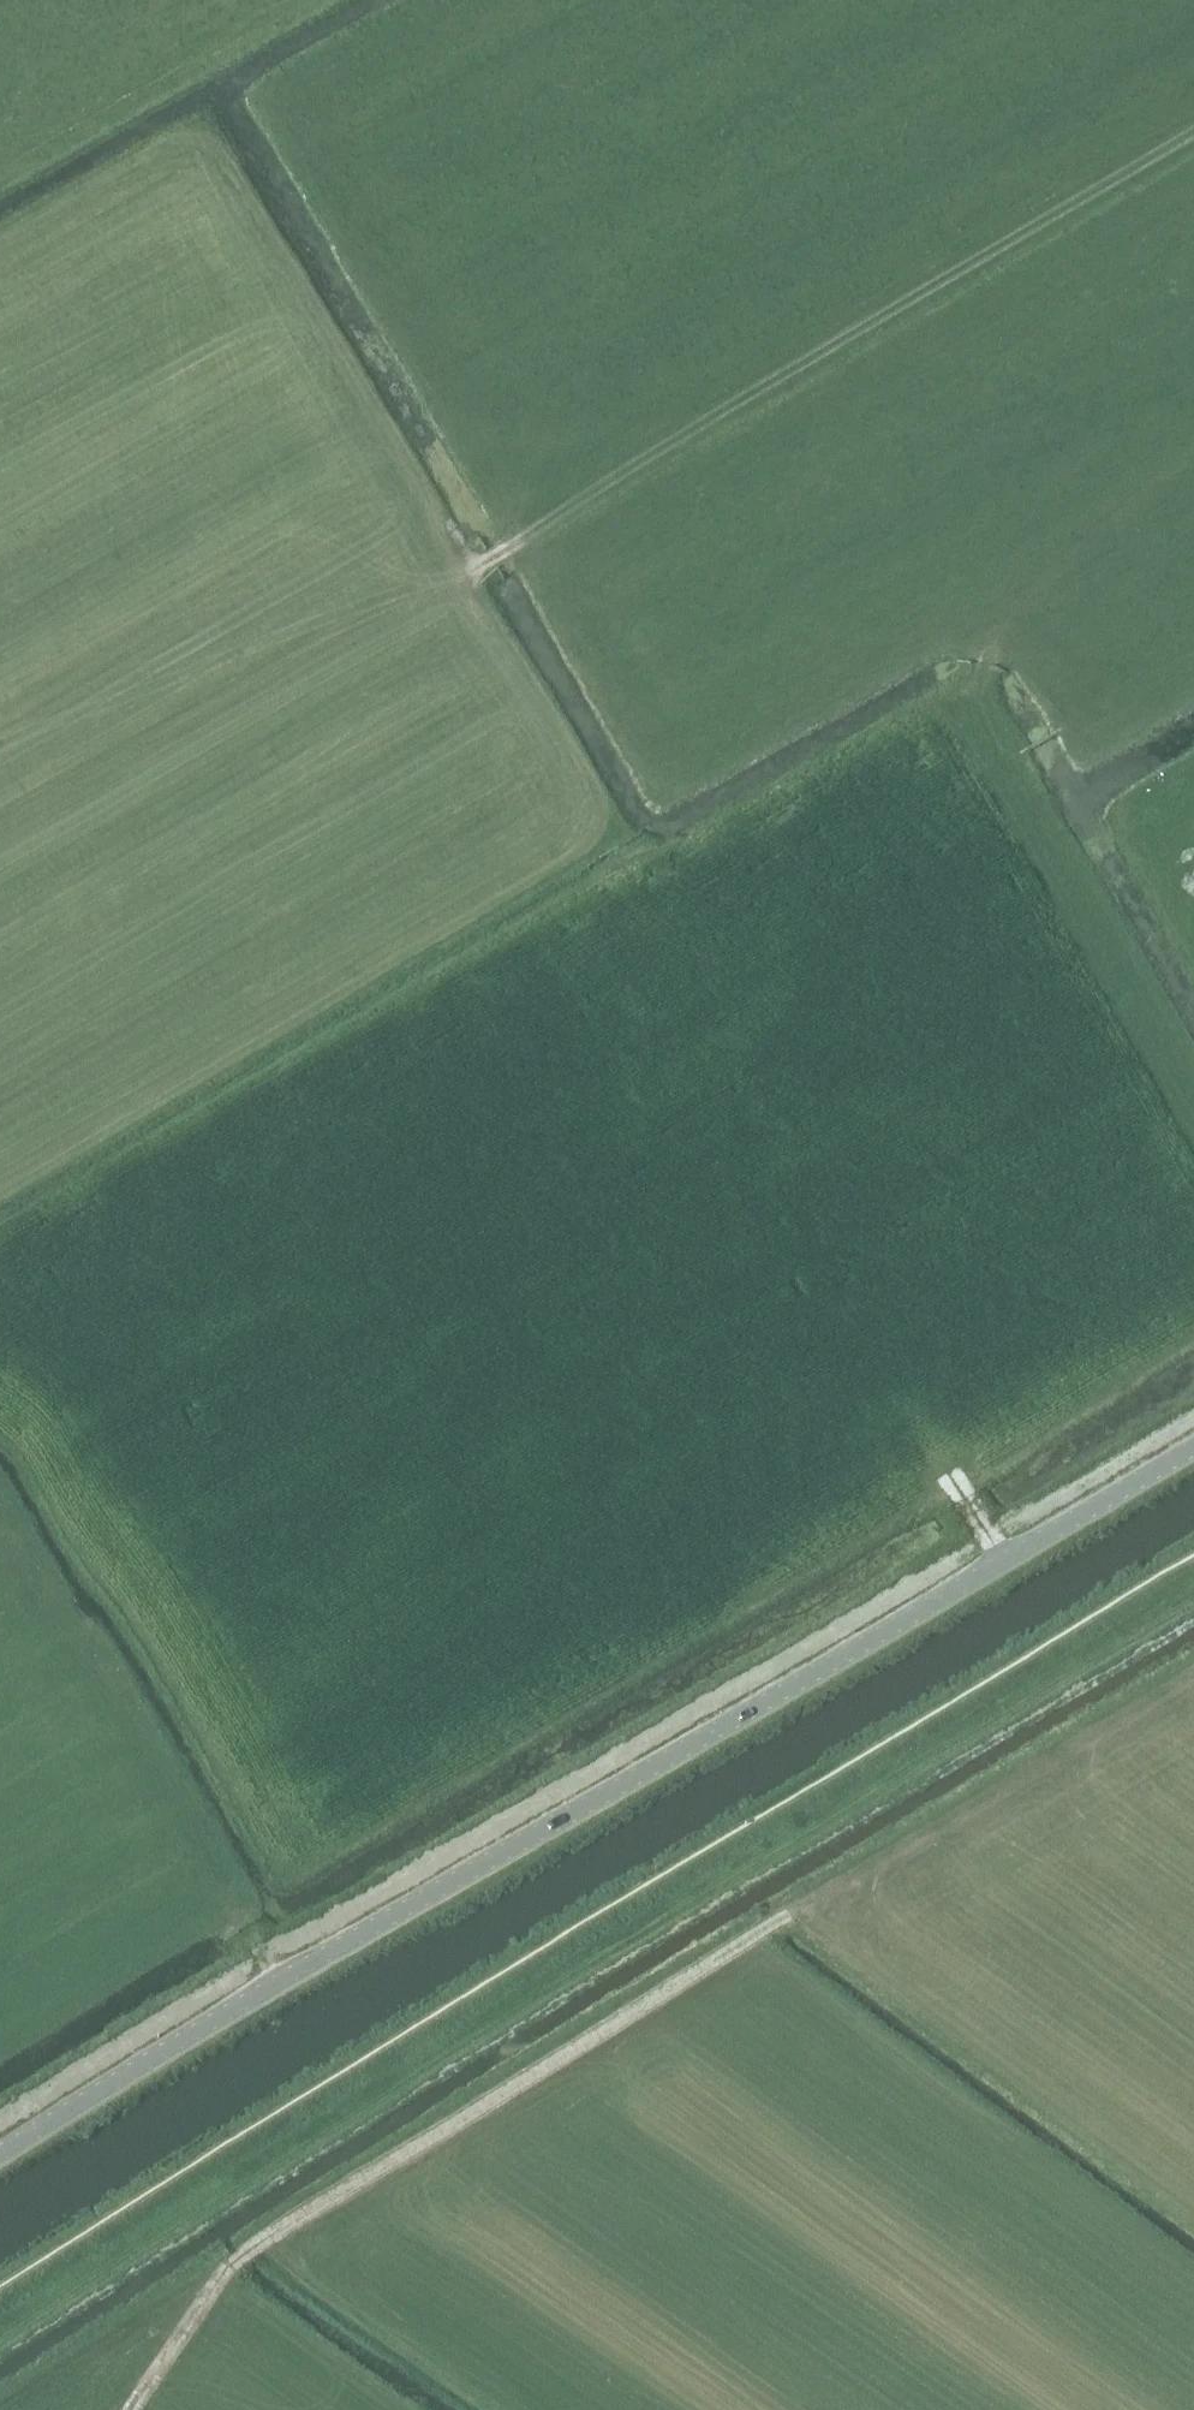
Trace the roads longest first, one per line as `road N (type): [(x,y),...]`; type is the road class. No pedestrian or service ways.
road 1 (unclassified): [(0,2155),(357,1936),(1193,1448)]

